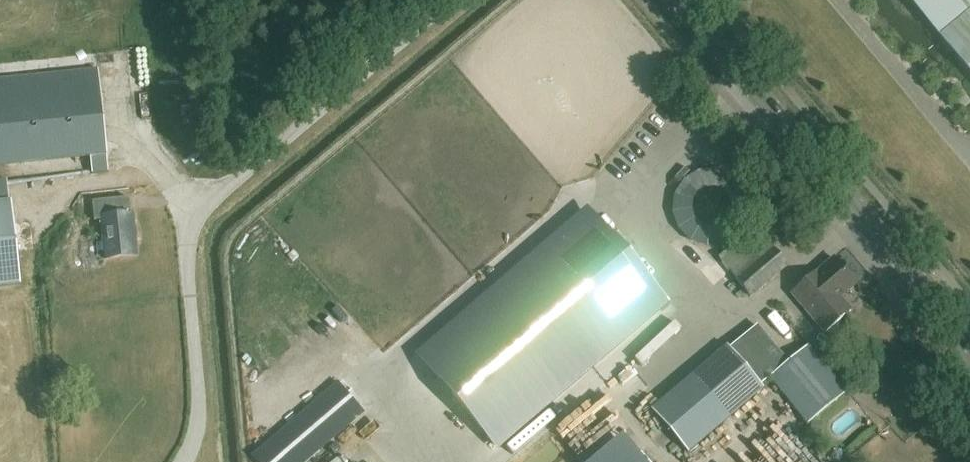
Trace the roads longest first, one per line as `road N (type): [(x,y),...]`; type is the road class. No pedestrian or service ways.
road 1 (secondary): [(969,337),(681,0)]

